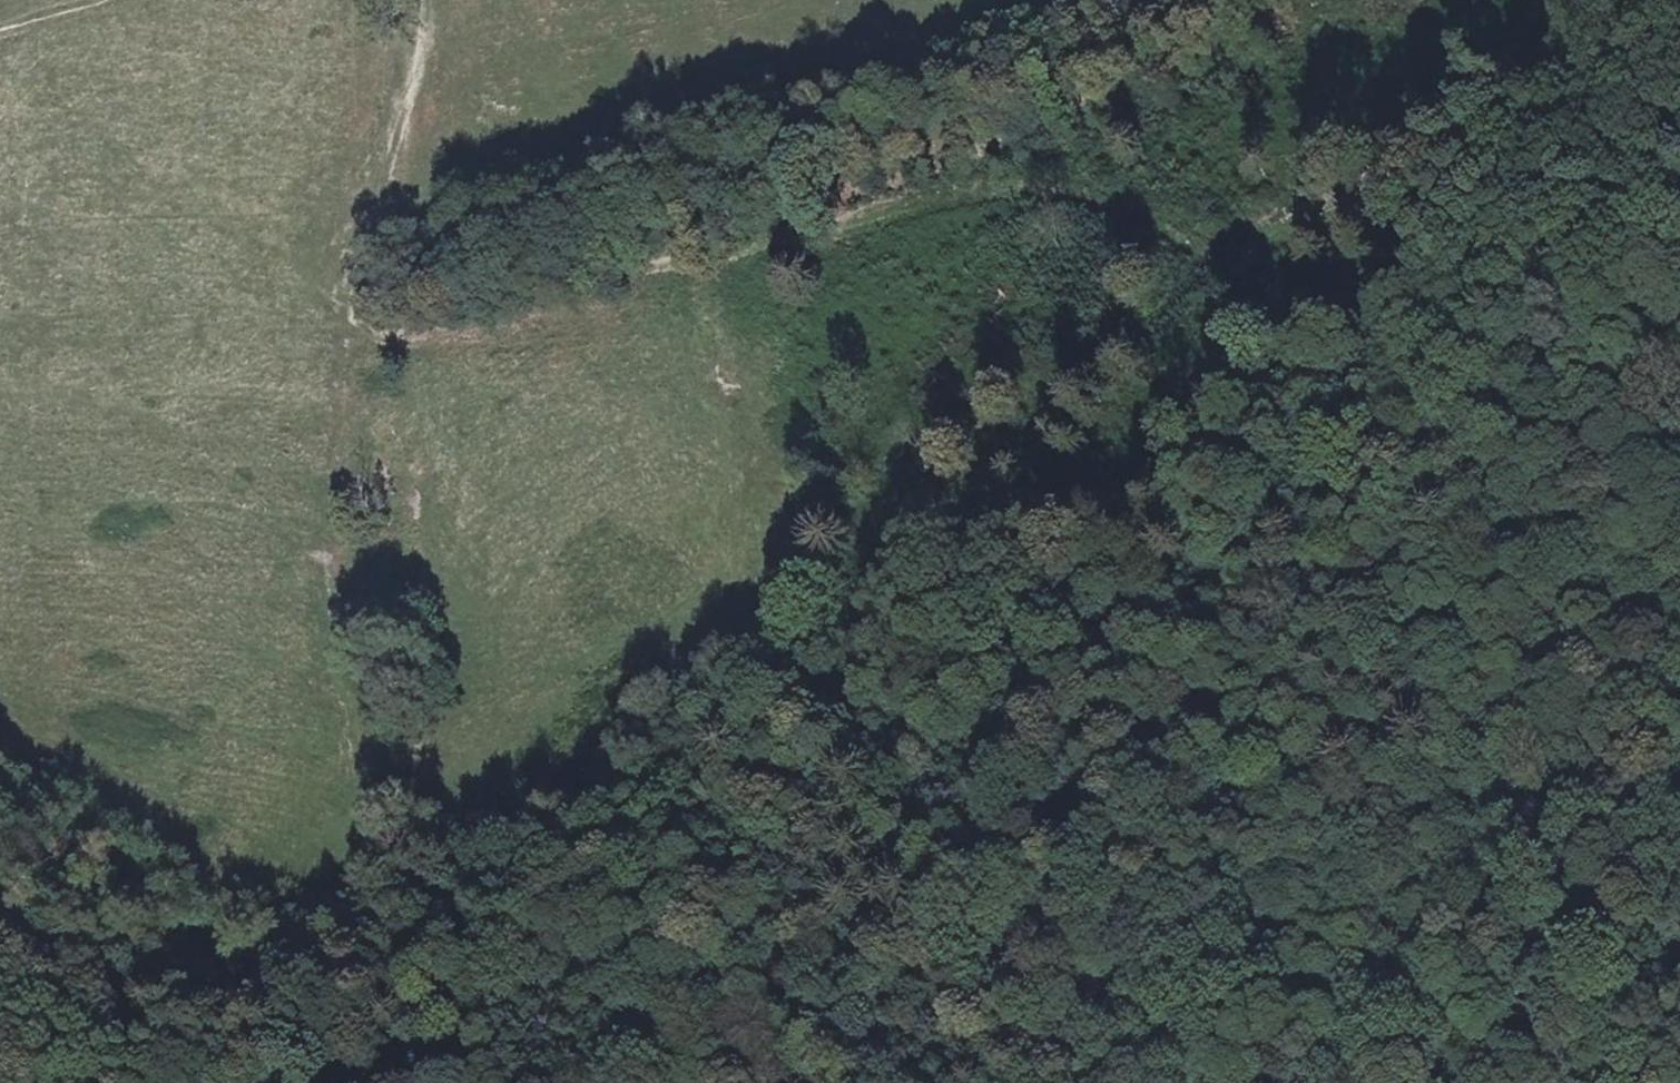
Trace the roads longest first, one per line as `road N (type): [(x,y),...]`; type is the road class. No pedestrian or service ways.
road 1 (track): [(1065,1082),(1185,976),(1275,912),(1506,846),(1679,785)]

